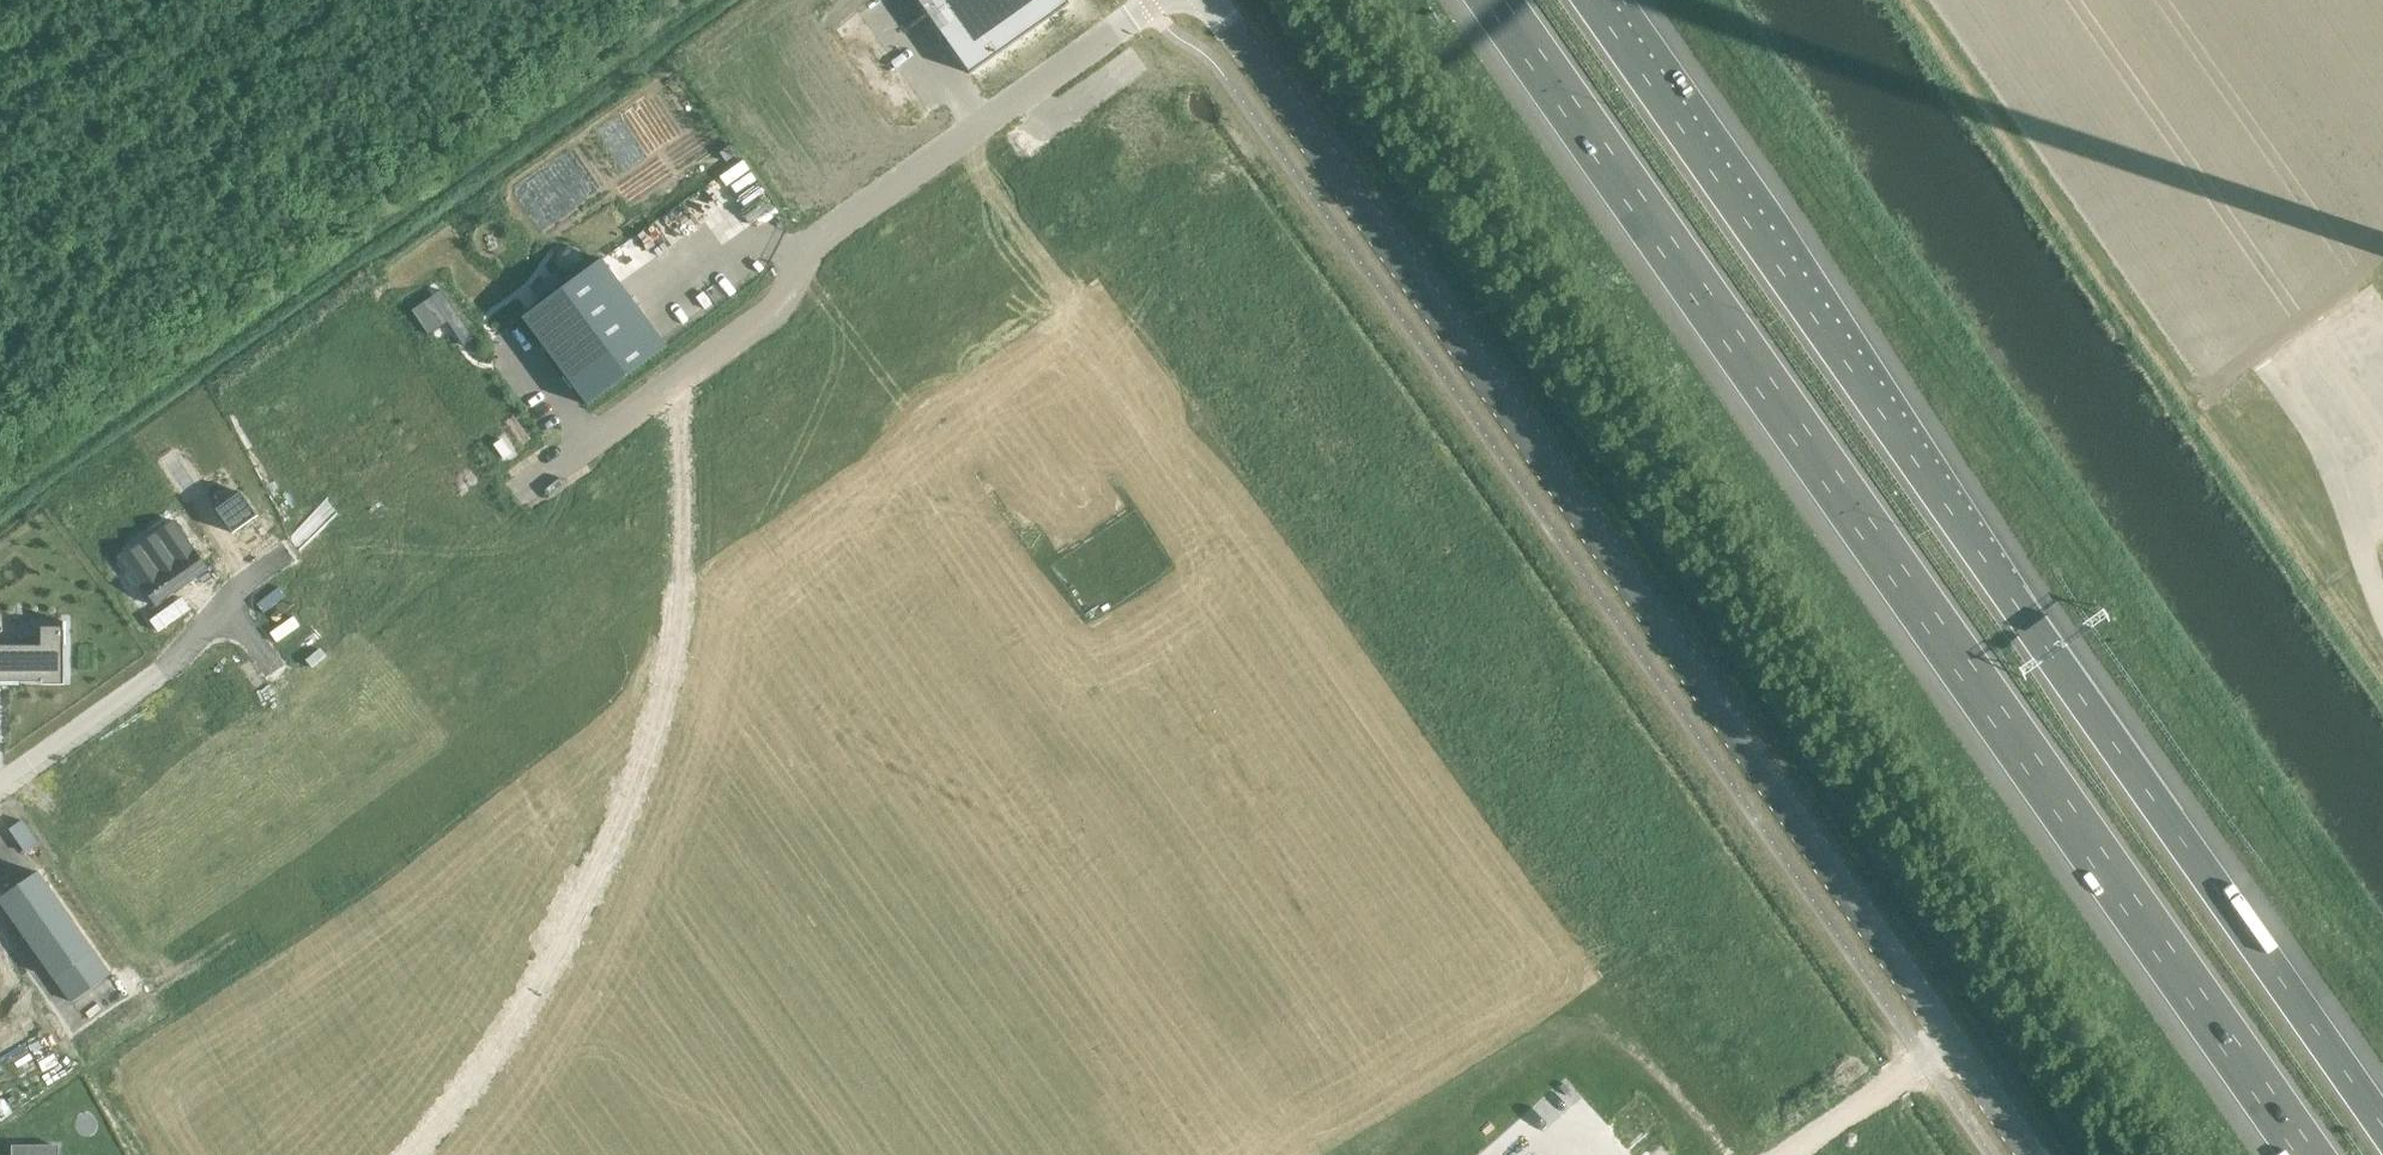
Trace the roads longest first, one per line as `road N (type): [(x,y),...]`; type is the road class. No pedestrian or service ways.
road 1 (unclassified): [(1207,0),(2031,1154)]
road 2 (motorway): [(1497,0),(2308,1154)]
road 3 (motorway): [(2382,1125),(1595,0)]
road 4 (residential): [(810,259),(841,284),(1040,562),(1285,1154)]
road 5 (track): [(682,384),(693,467),(691,605),(668,722),(610,870),(539,1000),(421,1154)]
road 6 (residential): [(1162,0),(834,227),(810,259)]
road 7 (residential): [(810,259),(779,318),(528,496)]
road 8 (residential): [(0,787),(232,619)]
road 9 (track): [(1785,1154),(1953,1044)]

